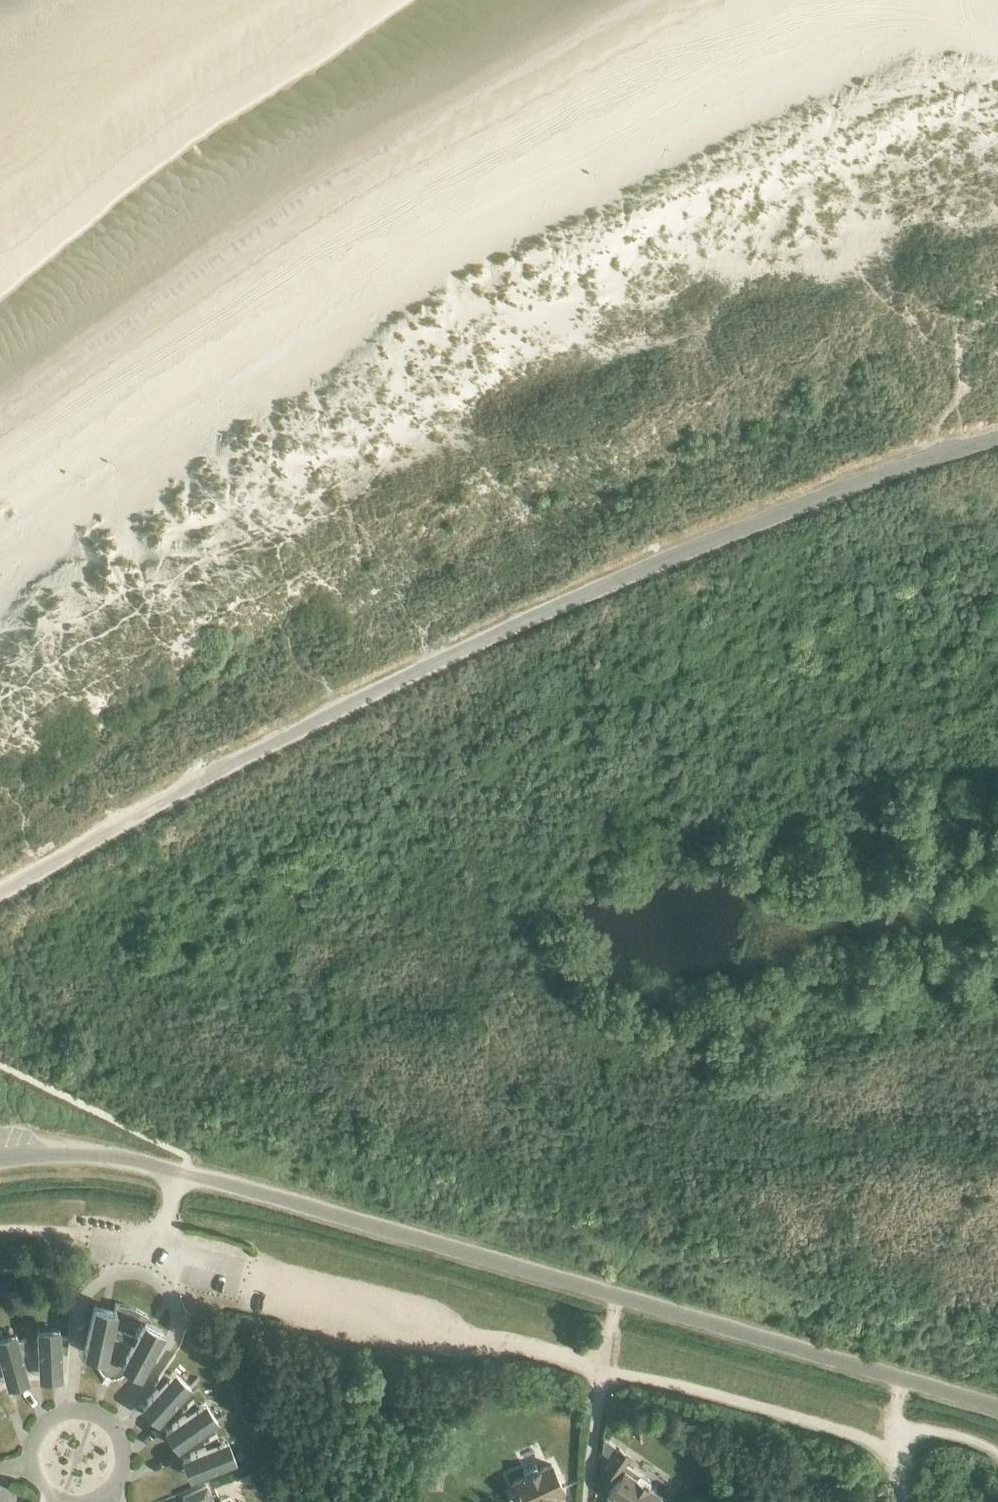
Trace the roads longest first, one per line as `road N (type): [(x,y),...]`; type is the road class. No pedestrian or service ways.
road 1 (unclassified): [(0,896),(410,675),(786,512),(997,438)]
road 2 (unclassified): [(0,1161),(108,1155),(182,1172),(997,1407)]
road 3 (unclassified): [(102,1497),(122,1472),(124,1450),(110,1421),(90,1410),(45,1420),(30,1443),(30,1470)]

